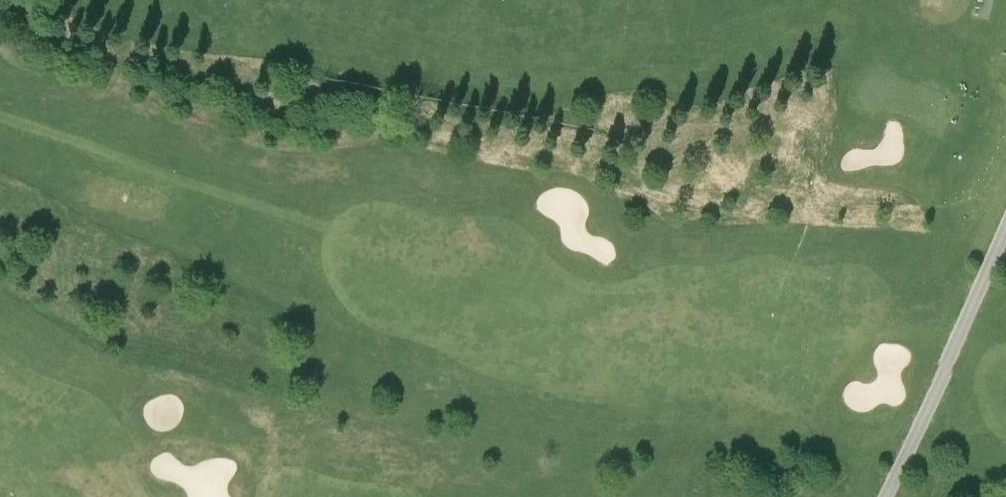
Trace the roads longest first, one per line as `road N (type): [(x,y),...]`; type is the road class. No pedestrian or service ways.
road 1 (unclassified): [(1005,232),(881,496)]

